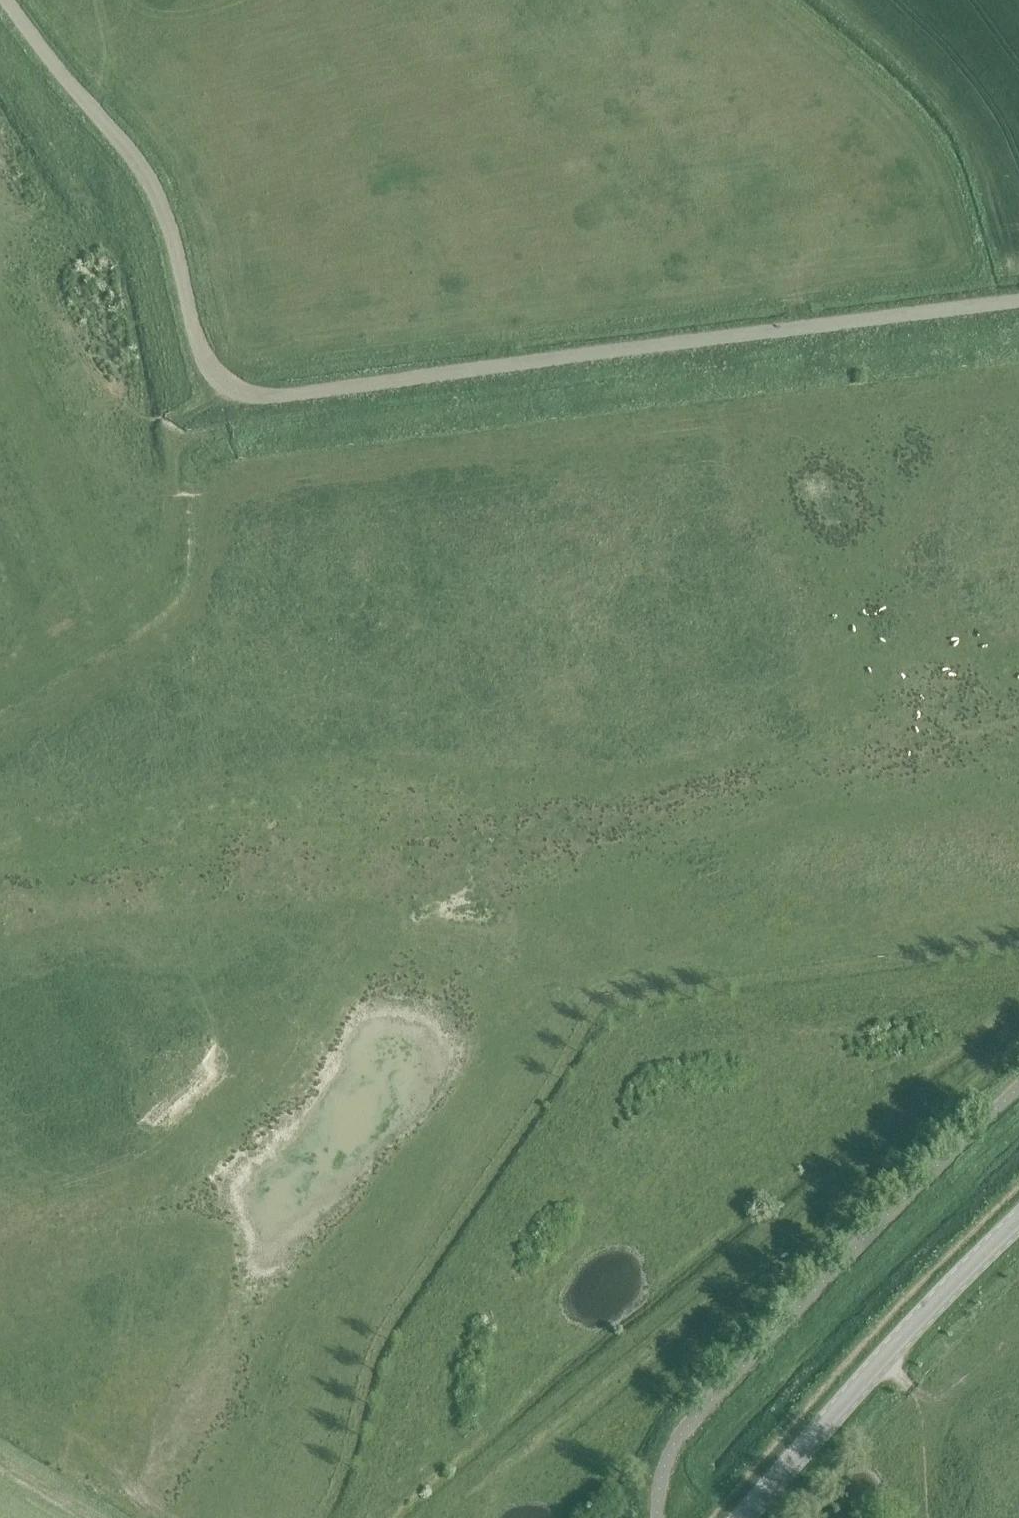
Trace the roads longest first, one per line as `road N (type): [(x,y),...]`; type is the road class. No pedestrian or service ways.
road 1 (unclassified): [(1018,301),(244,396),(208,371),(198,350),(174,236),(136,157),(8,0)]
road 2 (secondary): [(744,1517),(1018,1225)]

